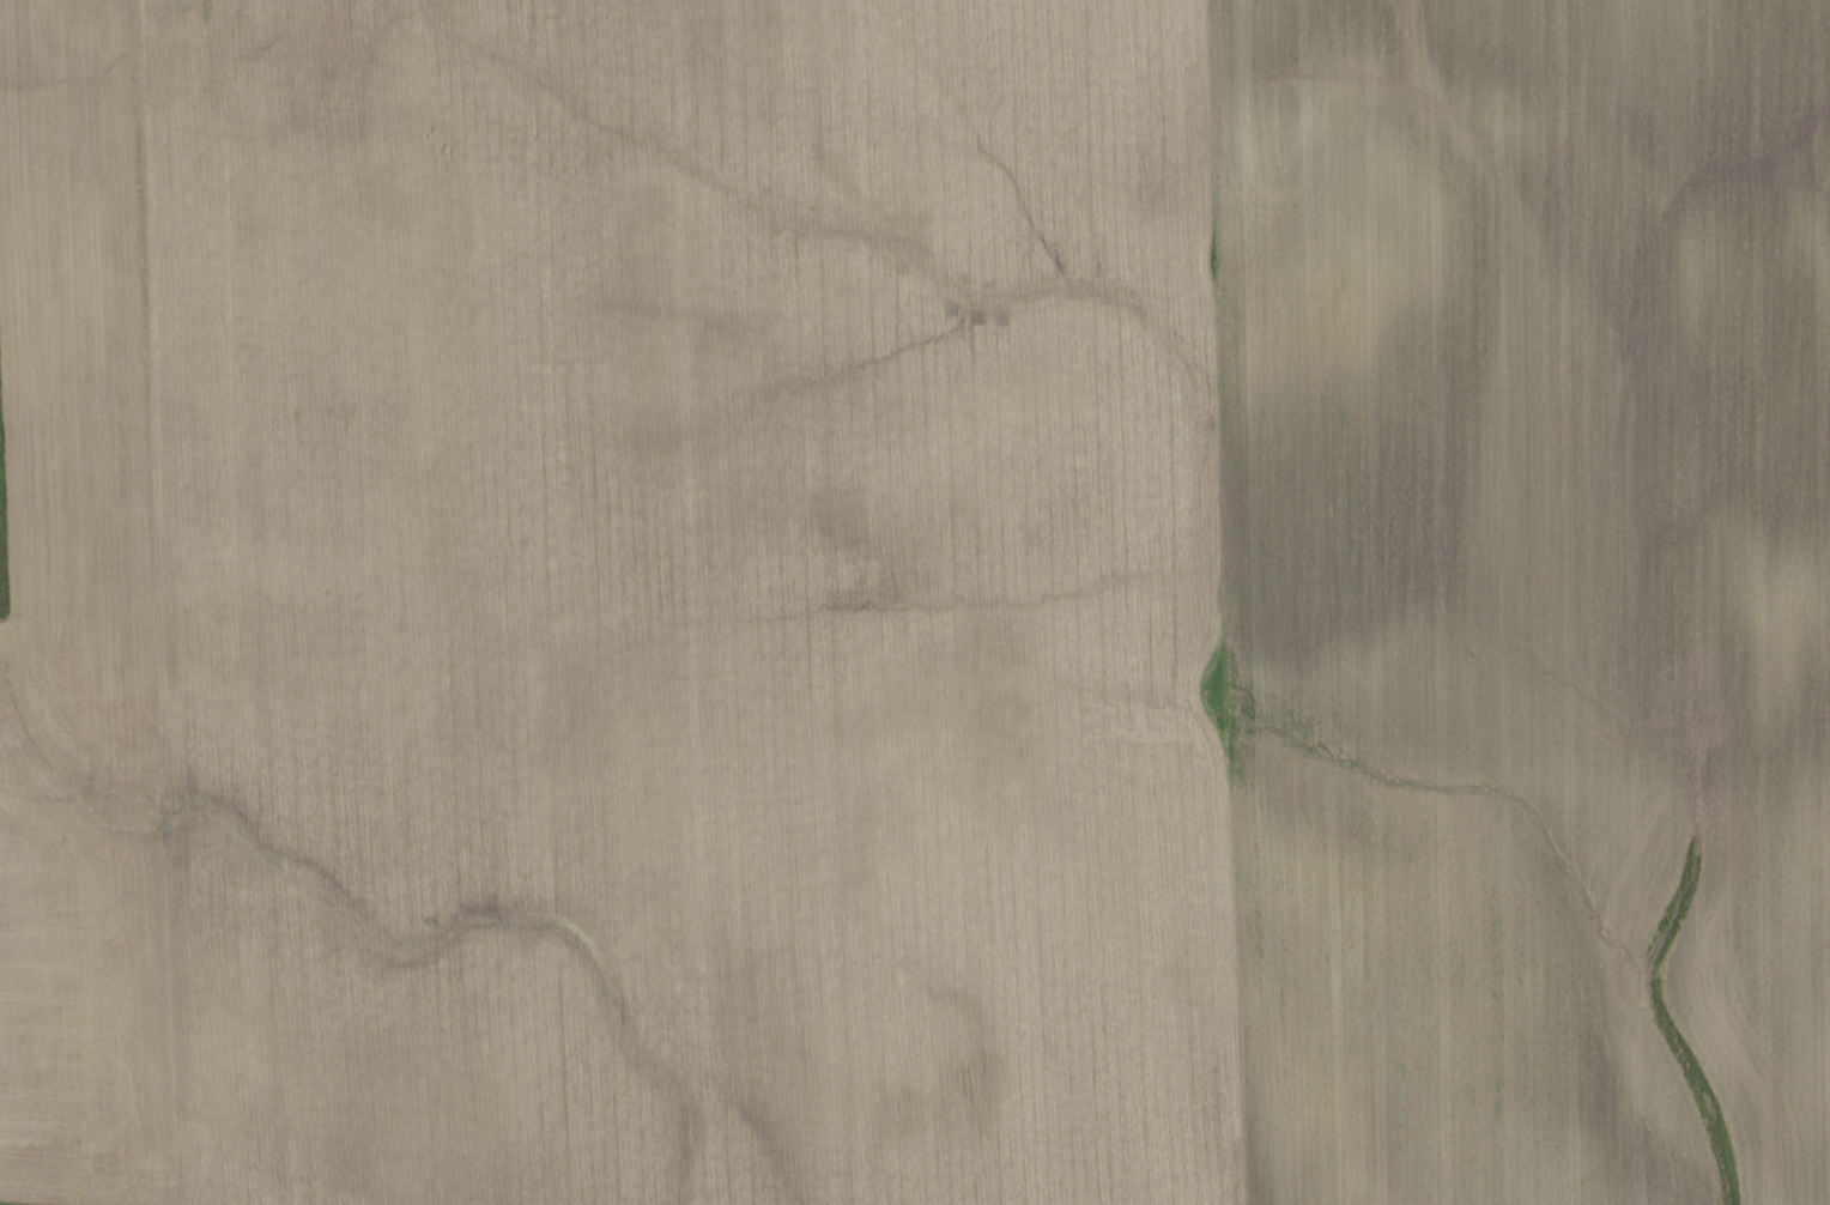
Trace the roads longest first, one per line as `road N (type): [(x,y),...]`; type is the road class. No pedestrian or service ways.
road 1 (residential): [(349,0),(360,468),(355,531),(206,562),(144,562)]

